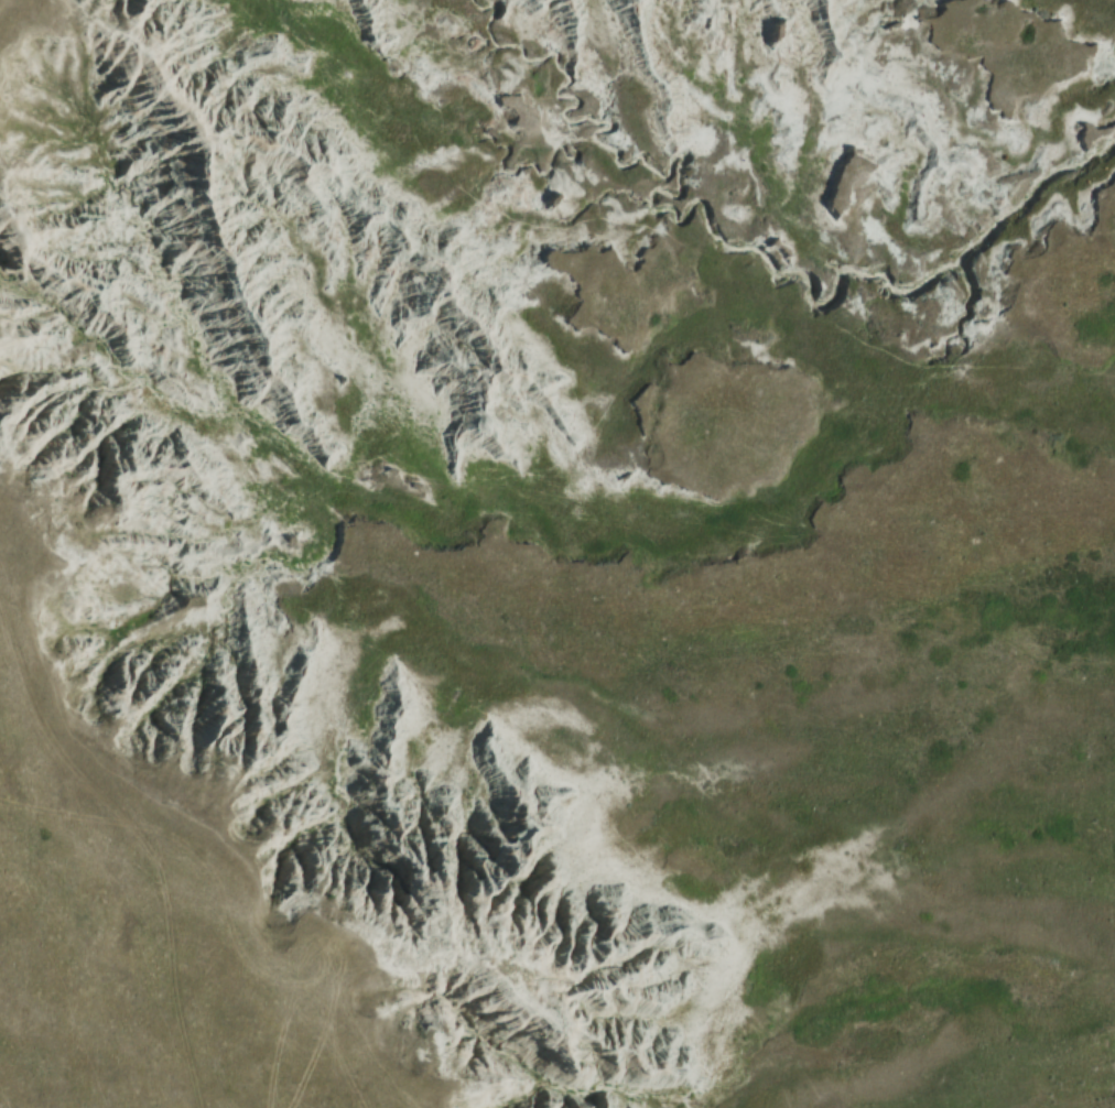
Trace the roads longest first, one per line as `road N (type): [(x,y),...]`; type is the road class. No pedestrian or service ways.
road 1 (track): [(213,1107),(155,857),(36,718),(0,635)]

